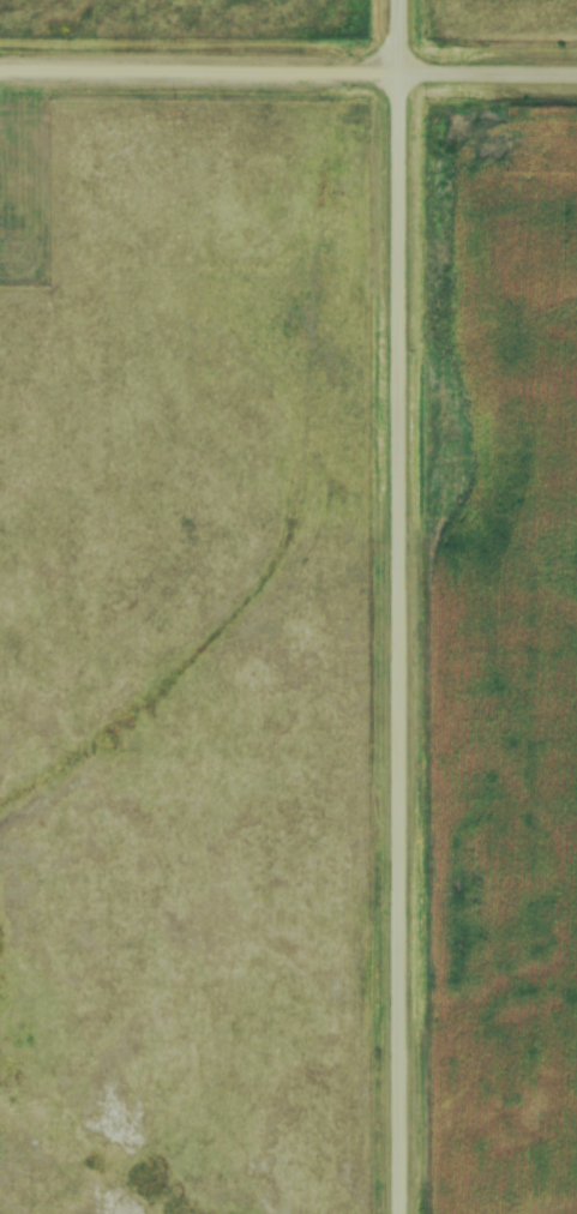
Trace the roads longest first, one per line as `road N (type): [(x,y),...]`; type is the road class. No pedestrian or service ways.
road 1 (residential): [(403,1213),(400,0)]
road 2 (residential): [(576,74),(0,72)]

